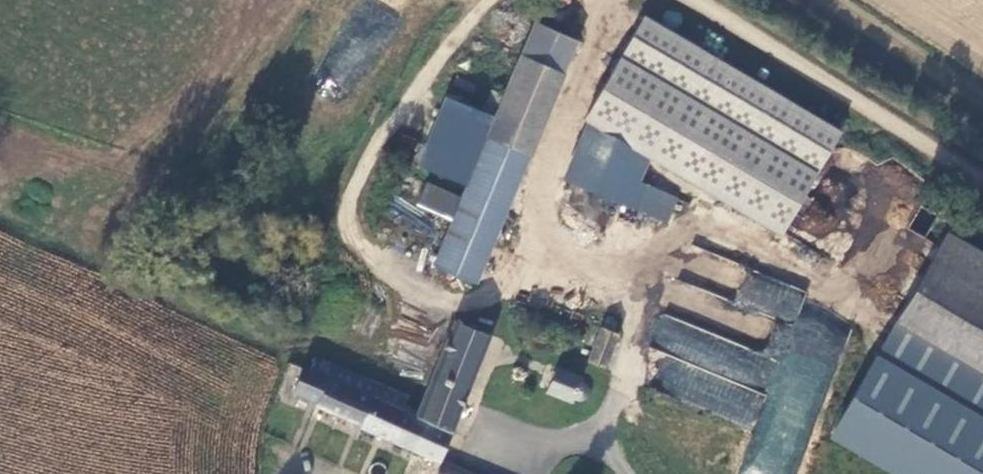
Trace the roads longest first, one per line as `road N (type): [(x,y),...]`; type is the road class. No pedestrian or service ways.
road 1 (unclassified): [(406,355),(416,304),(360,249),(354,201),(424,77),(492,0)]
road 2 (unclassified): [(697,0),(982,180)]
road 3 (track): [(514,448),(581,440),(601,445),(630,473)]

